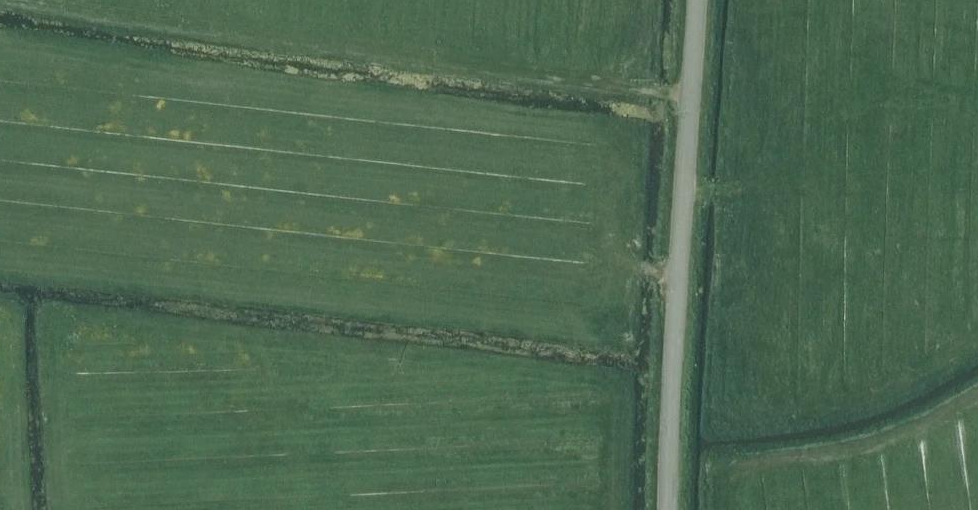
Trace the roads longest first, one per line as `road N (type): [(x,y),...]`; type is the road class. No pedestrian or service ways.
road 1 (tertiary): [(668,509),(695,0)]

